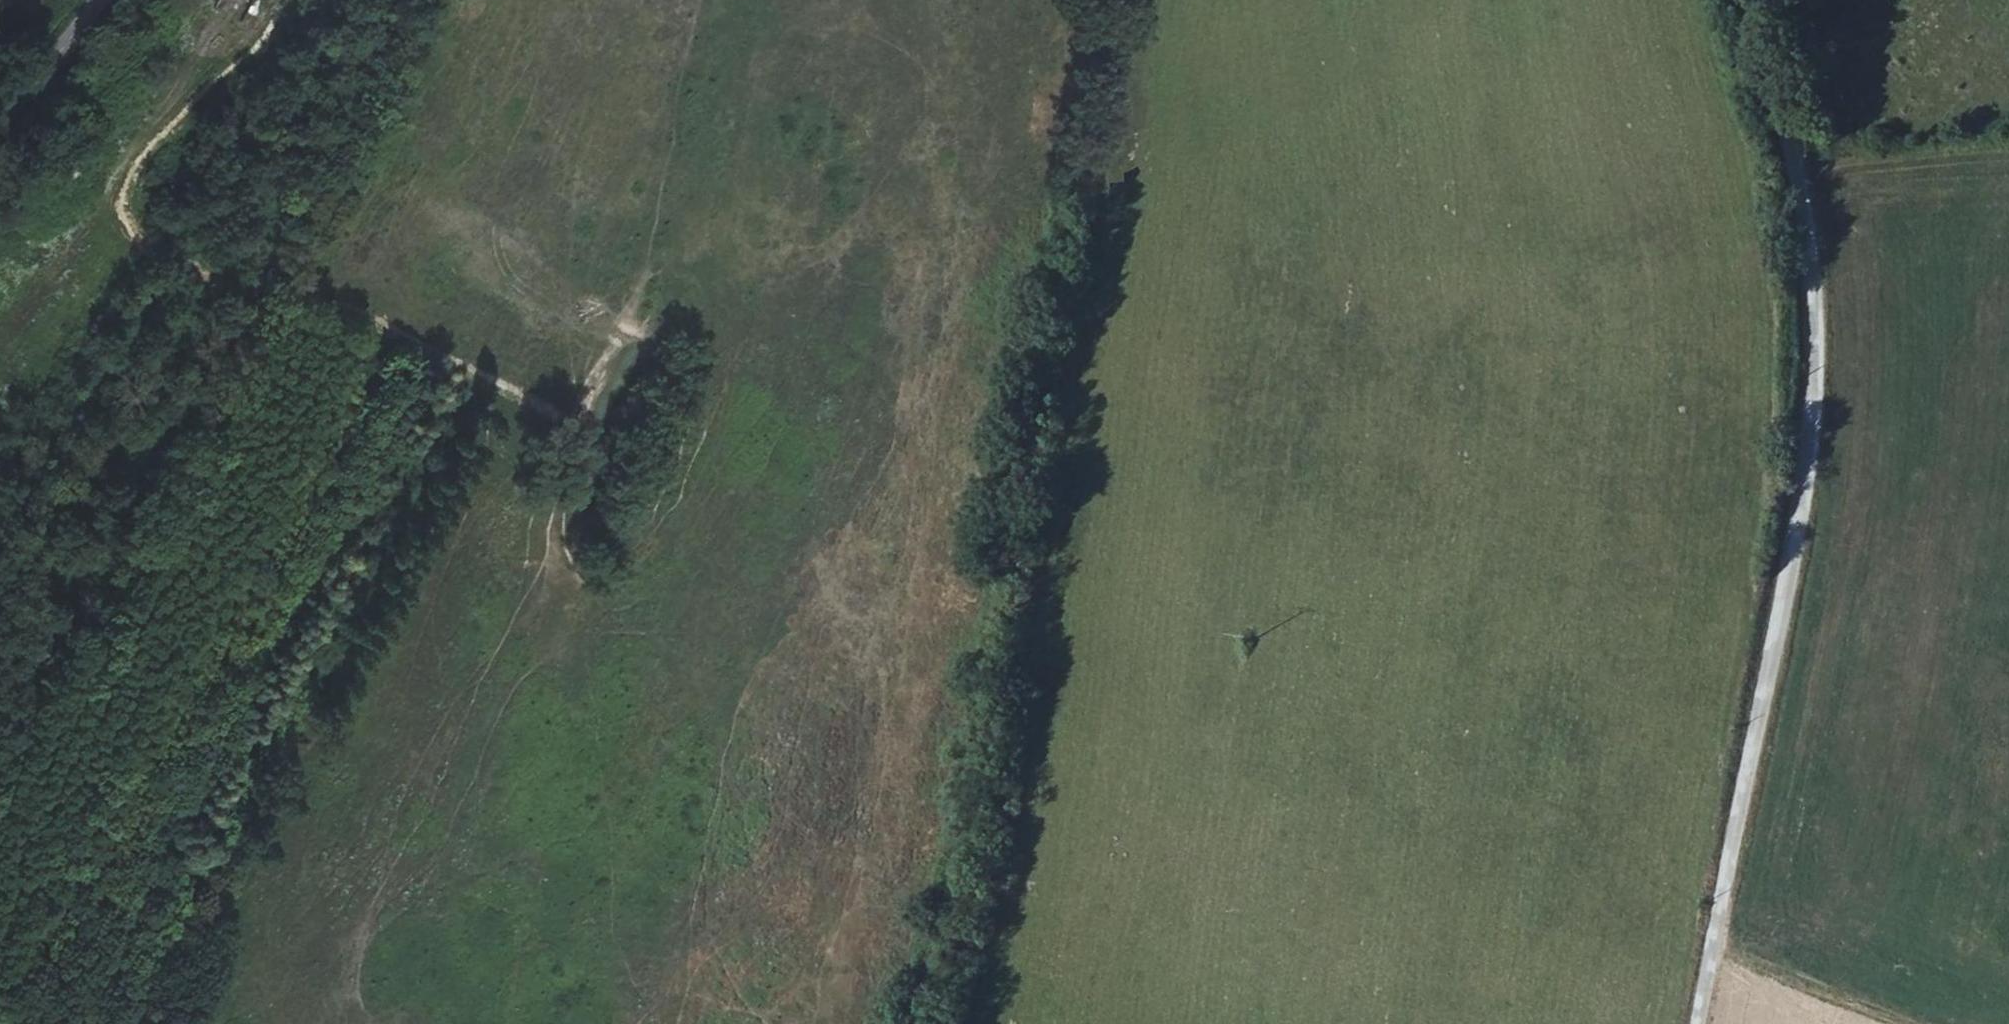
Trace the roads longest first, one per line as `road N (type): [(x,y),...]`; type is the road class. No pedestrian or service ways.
road 1 (unclassified): [(1739,0),(1794,152),(1812,248),(1813,367),(1803,486),(1701,1023)]
road 2 (unclassified): [(96,0),(0,104)]

